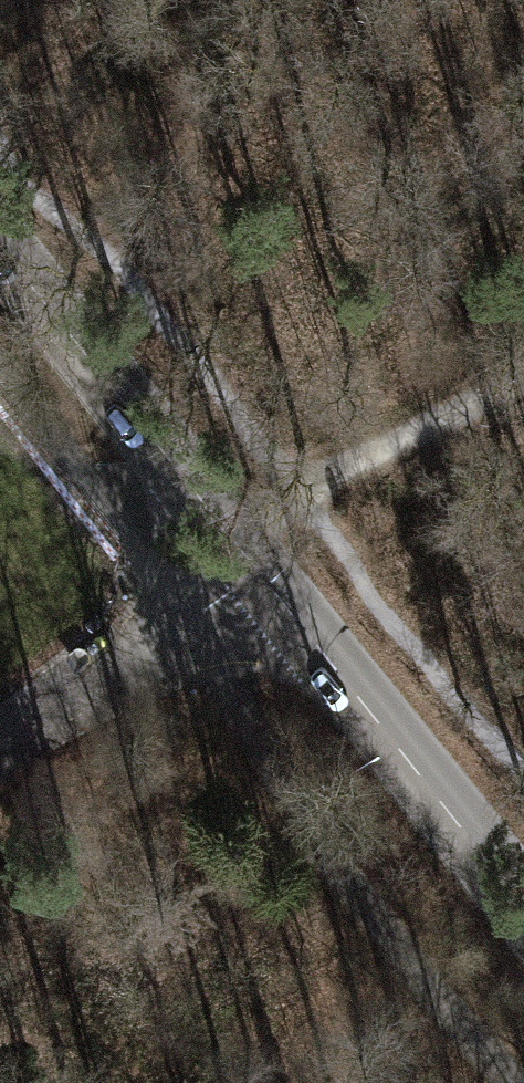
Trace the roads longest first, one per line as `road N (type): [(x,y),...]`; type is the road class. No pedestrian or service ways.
road 1 (tertiary): [(249,561),(523,904)]
road 2 (tertiary): [(0,246),(249,561)]
road 3 (track): [(249,561),(295,498),(523,377)]
road 4 (residential): [(0,745),(249,561)]

